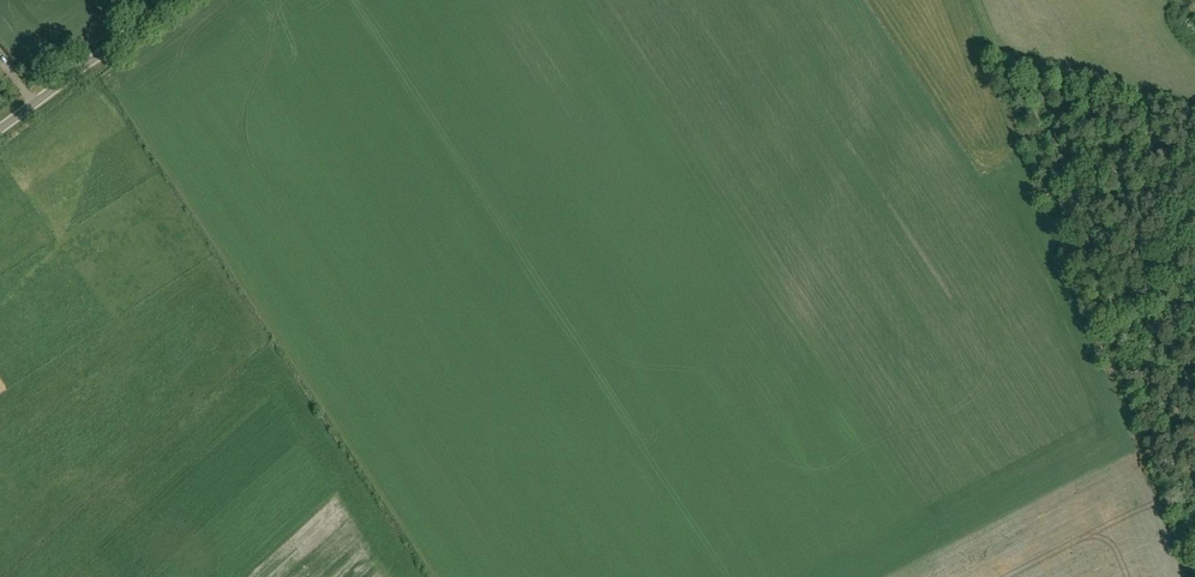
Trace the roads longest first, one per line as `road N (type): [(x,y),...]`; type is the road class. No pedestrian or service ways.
road 1 (unclassified): [(0,138),(184,0)]

